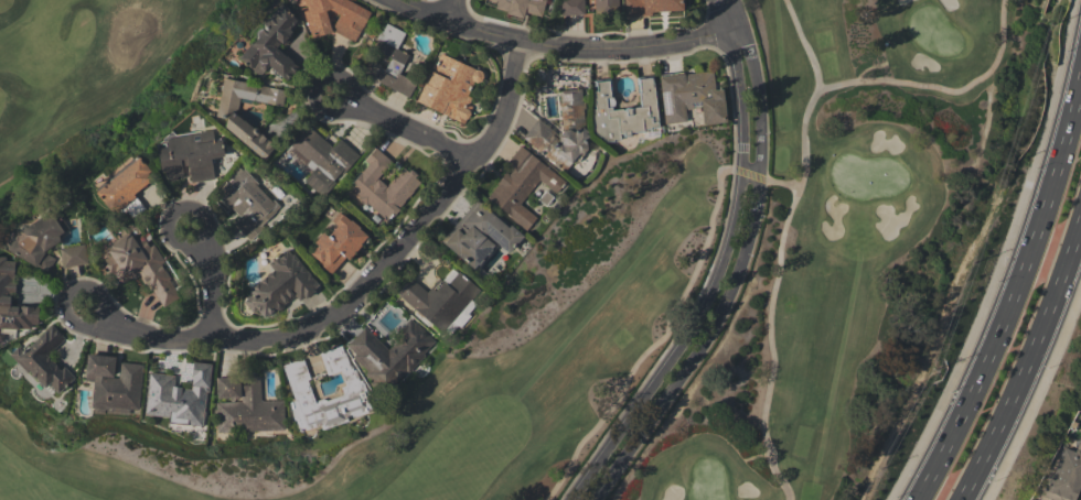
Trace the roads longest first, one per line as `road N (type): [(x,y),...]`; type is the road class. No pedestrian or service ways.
road 1 (residential): [(101,315),(168,340),(301,335),(340,312),(500,127),(521,41)]
road 2 (tertiary): [(594,499),(717,325),(741,264),(760,167),(759,100),(736,29)]
road 3 (tertiary): [(736,29),(742,173),(719,269),(692,326),(570,499)]
road 4 (primary): [(1080,58),(1030,251),(991,356),(917,499)]
road 5 (residential): [(394,0),(521,41),(572,47),(736,29)]
road 6 (primary): [(962,499),(1046,329),(1080,223)]
road 7 (residential): [(474,157),(347,102)]
road 8 (residential): [(197,247),(206,219),(179,211),(170,239),(182,249),(197,247)]

